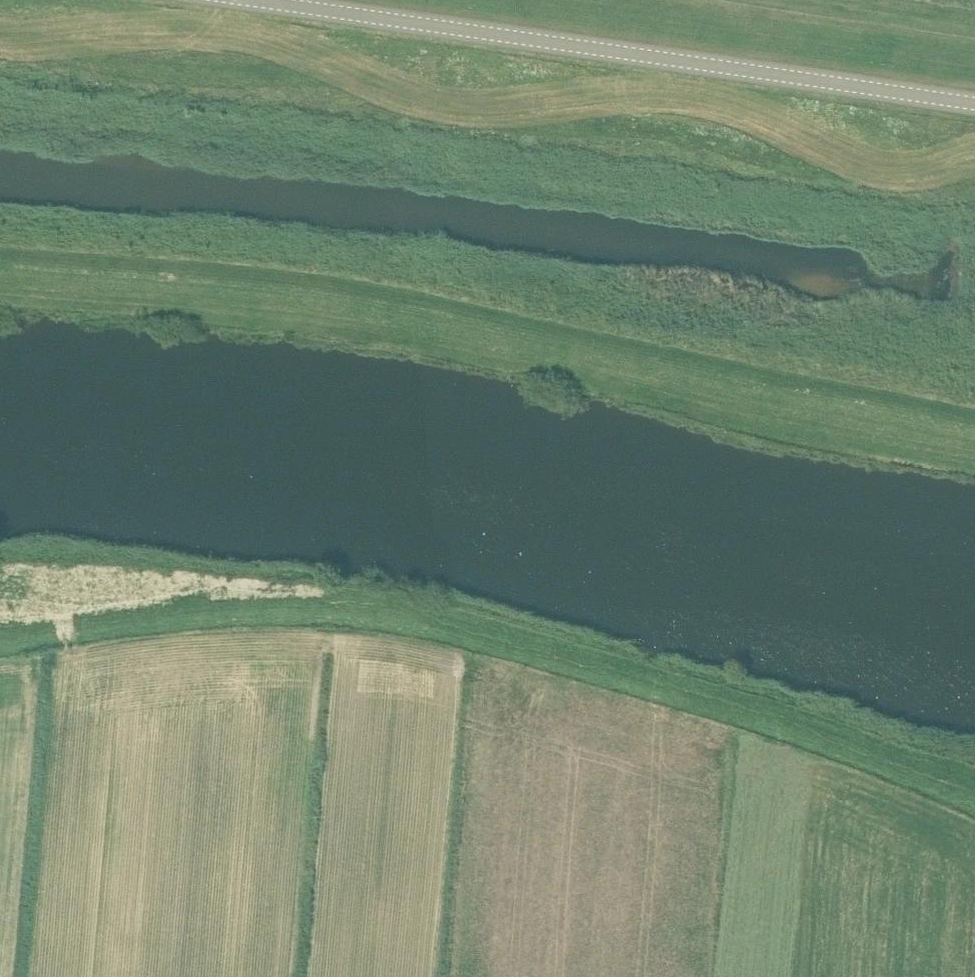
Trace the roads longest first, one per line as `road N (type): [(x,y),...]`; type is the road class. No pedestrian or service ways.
road 1 (tertiary): [(974,103),(248,0)]
road 2 (track): [(974,32),(734,0)]

